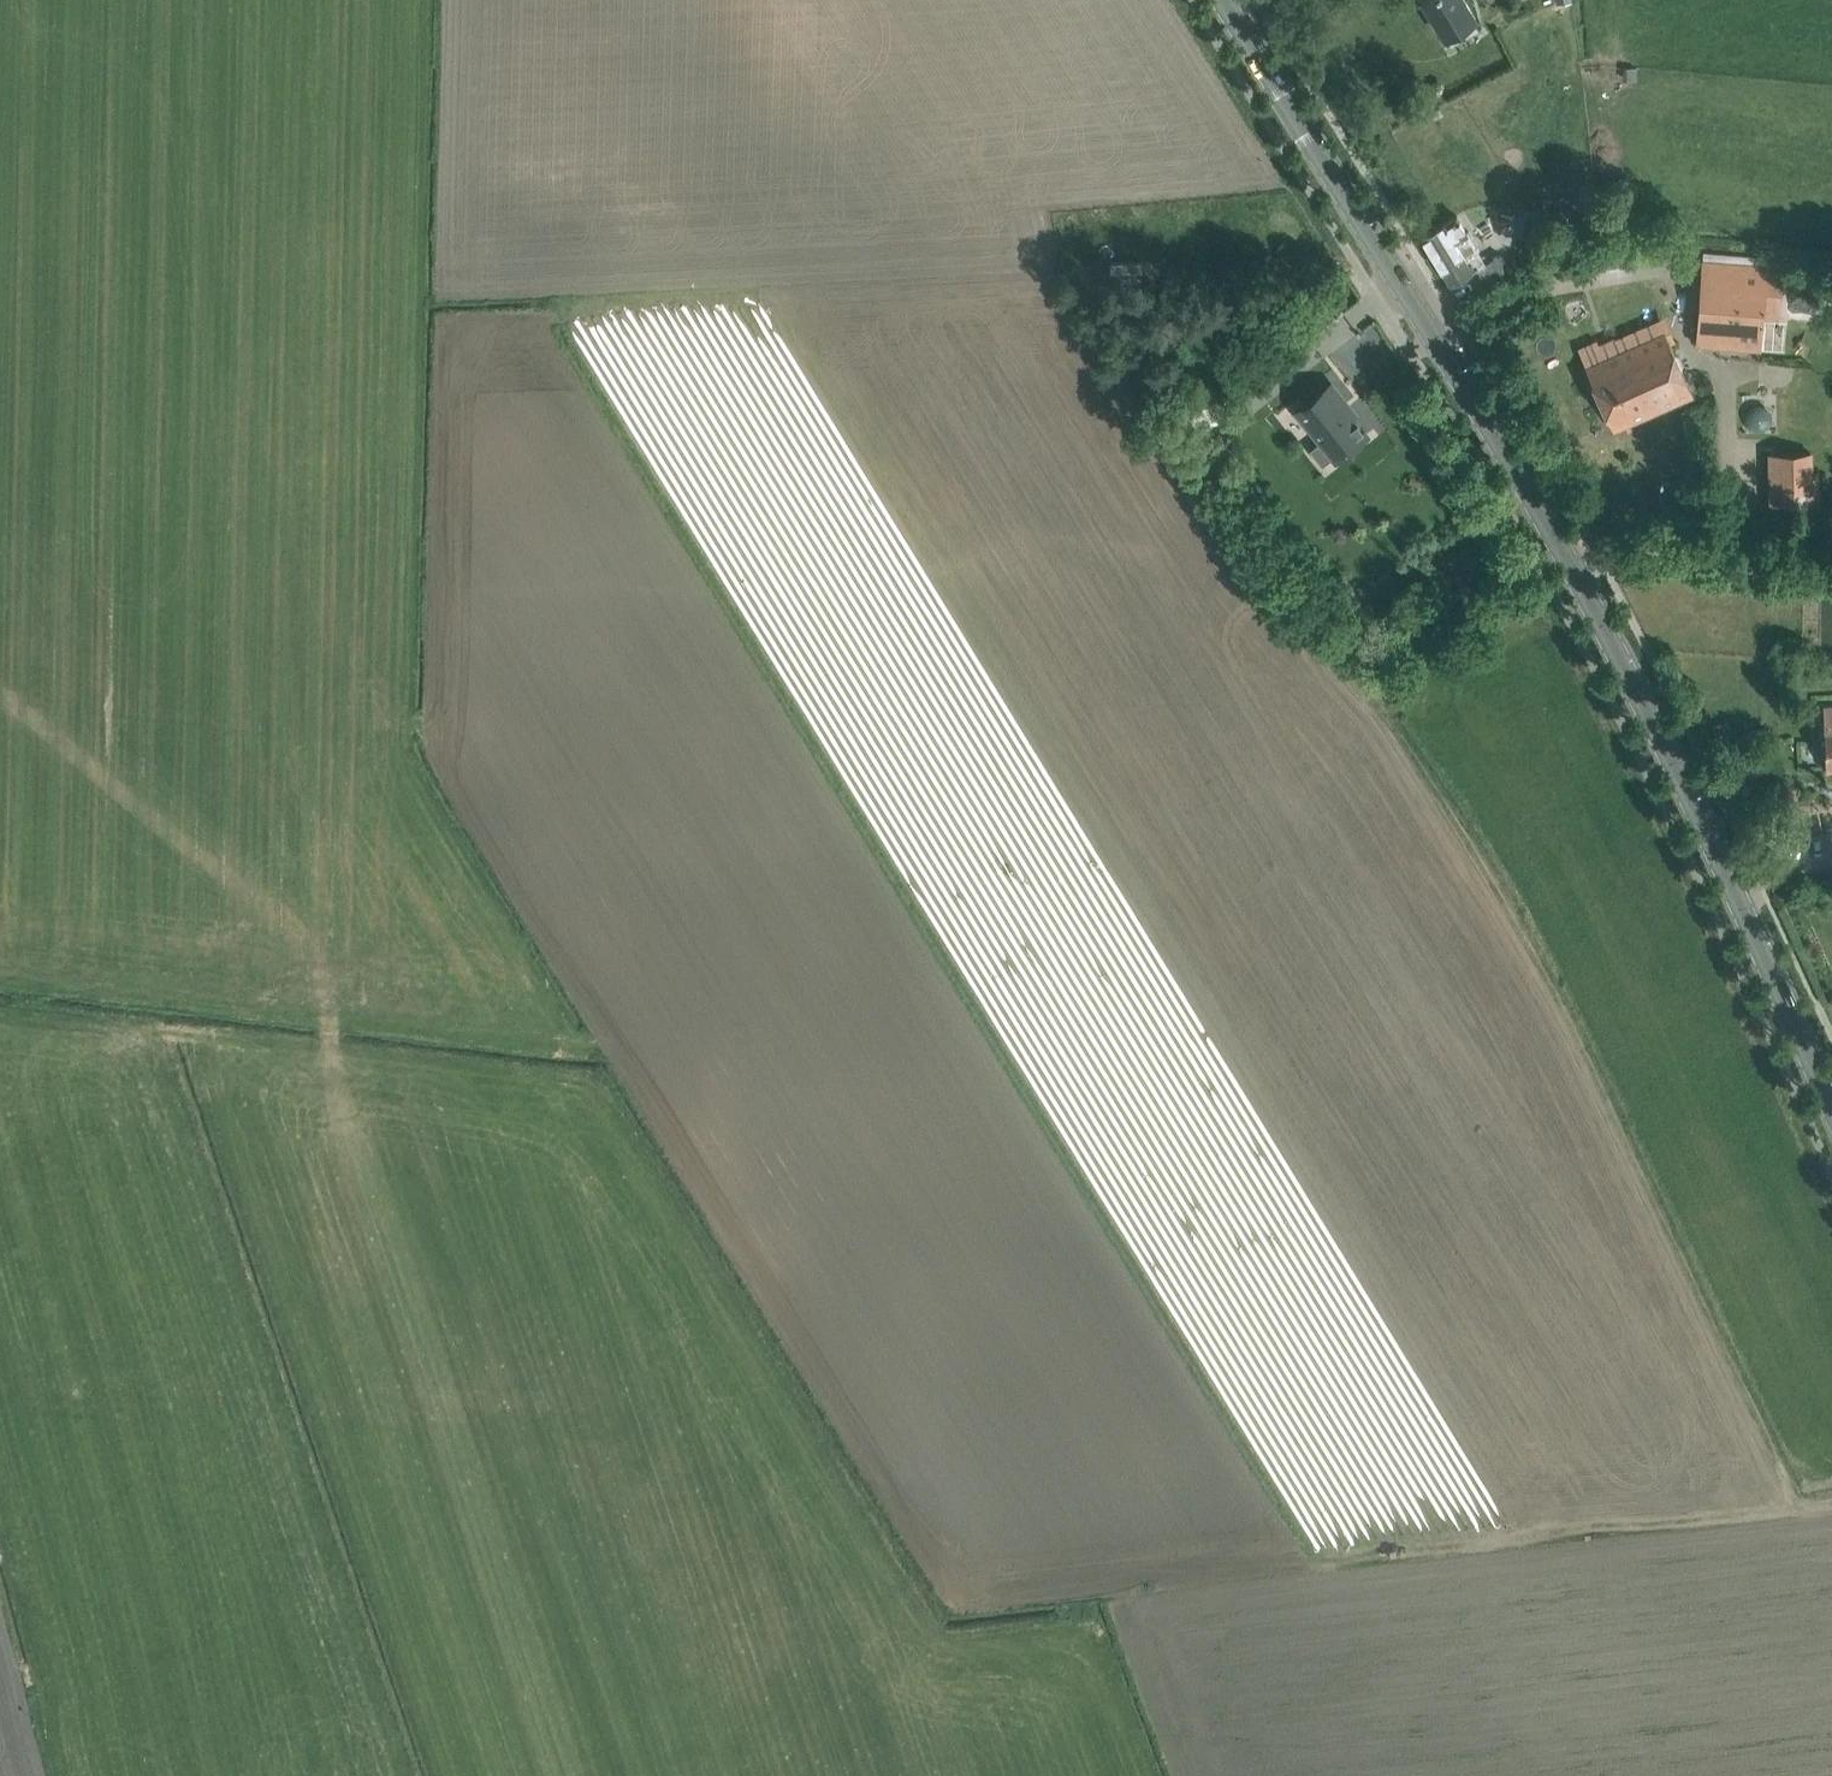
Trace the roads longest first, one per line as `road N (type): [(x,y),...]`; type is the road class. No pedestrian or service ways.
road 1 (secondary): [(1831,1136),(1659,742),(1552,528),(1223,0)]

